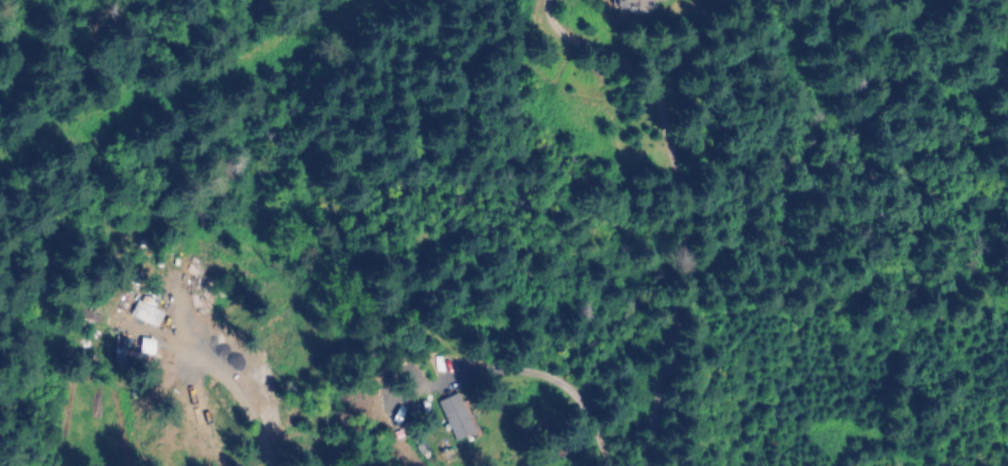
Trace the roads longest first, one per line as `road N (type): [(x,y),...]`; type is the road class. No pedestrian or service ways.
road 1 (residential): [(643,465),(643,432),(681,275),(659,108)]

